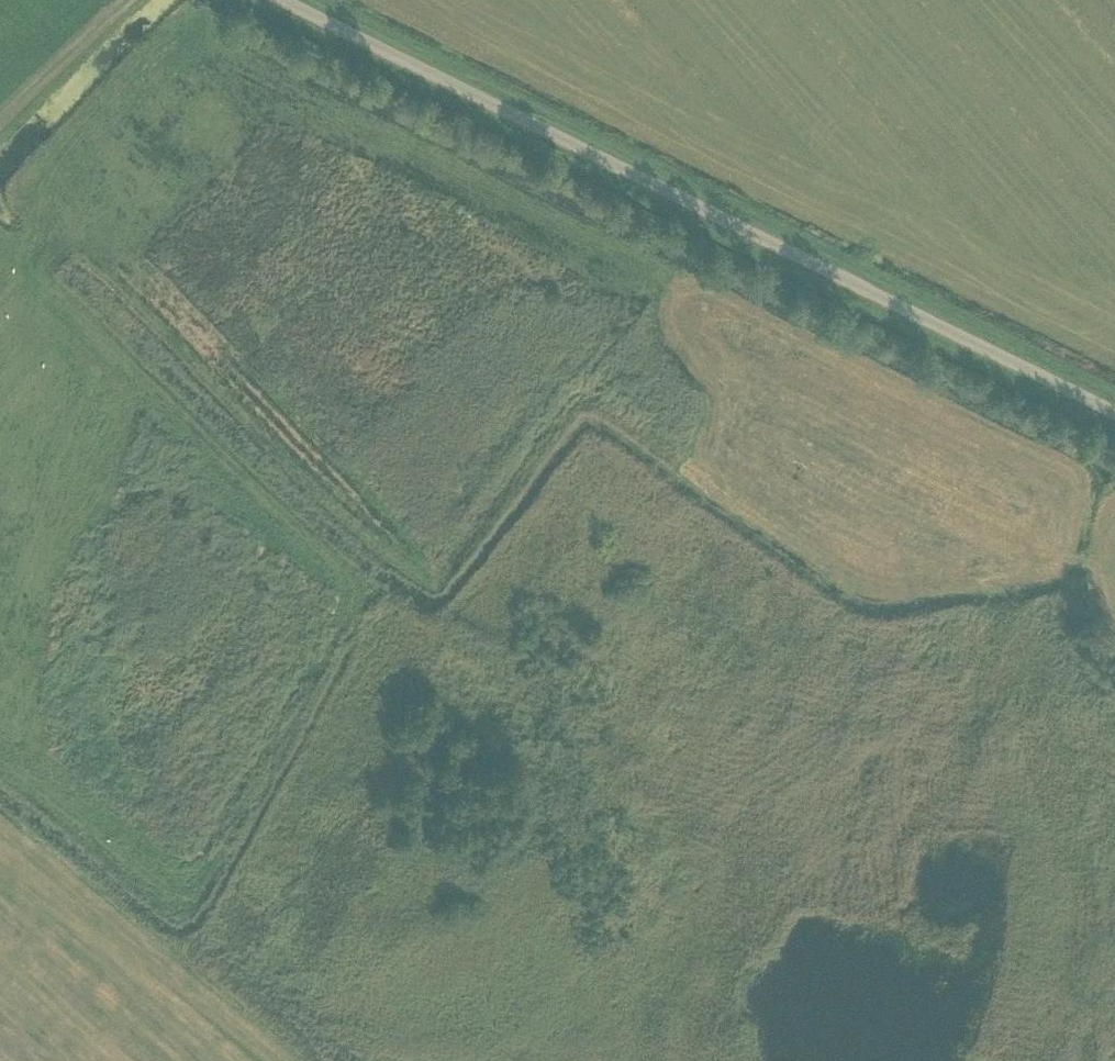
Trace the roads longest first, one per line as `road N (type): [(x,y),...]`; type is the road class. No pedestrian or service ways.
road 1 (unclassified): [(1114,412),(274,0)]

